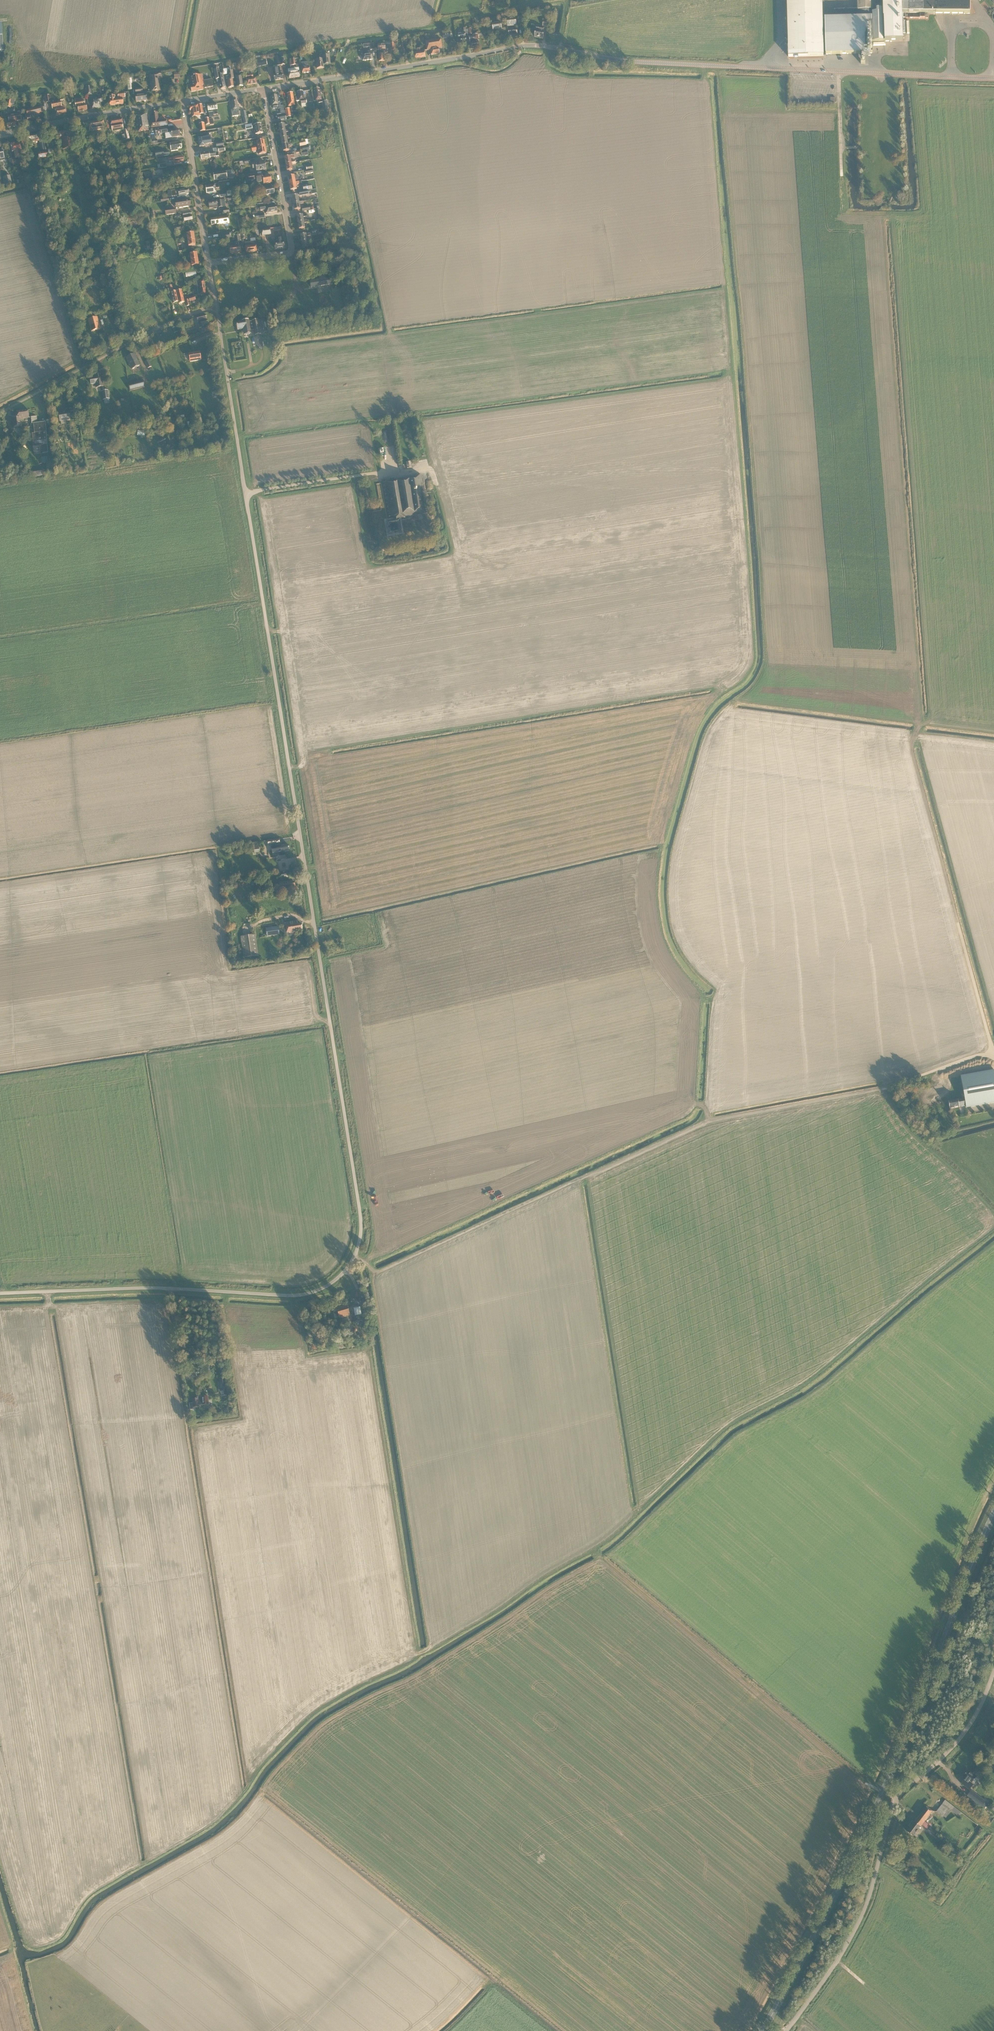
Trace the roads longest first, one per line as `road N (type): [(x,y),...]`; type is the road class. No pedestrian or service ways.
road 1 (unclassified): [(0,1294),(303,1295),(344,1272),(360,1239),(215,308)]
road 2 (tertiary): [(993,78),(626,60),(534,45)]
road 3 (track): [(354,1256),(381,1271),(704,1122)]
road 4 (primary): [(883,1792),(993,1516)]
road 5 (tertiary): [(263,89),(534,45)]
road 6 (primary): [(761,2030),(883,1792)]
road 7 (unclassified): [(787,2030),(860,1920),(896,1799)]
road 8 (residential): [(208,265),(291,249),(263,89)]
road 9 (residential): [(0,413),(175,320),(215,308)]
road 10 (track): [(704,1122),(929,1073)]
road 11 (tertiary): [(0,135),(183,101)]
road 12 (residential): [(208,265),(183,101)]
road 13 (unclassified): [(896,1799),(966,1731),(993,1671)]
road 14 (track): [(839,72),(843,221)]

